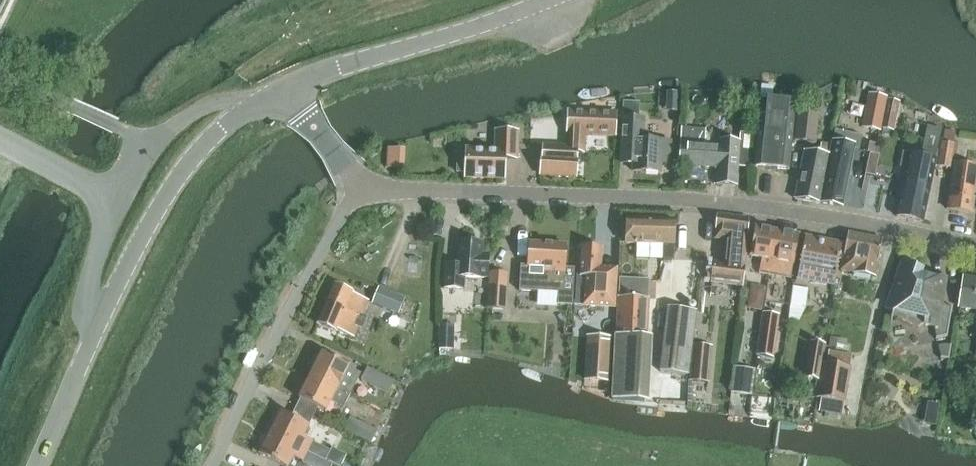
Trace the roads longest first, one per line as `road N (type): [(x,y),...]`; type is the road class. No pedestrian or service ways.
road 1 (tertiary): [(975,244),(722,203),(359,187)]
road 2 (tertiary): [(38,465),(163,201),(208,143),(287,89)]
road 3 (unclassified): [(359,187),(292,302),(213,465)]
road 4 (tertiary): [(287,89),(553,0)]
road 5 (tertiary): [(359,187),(287,89)]

